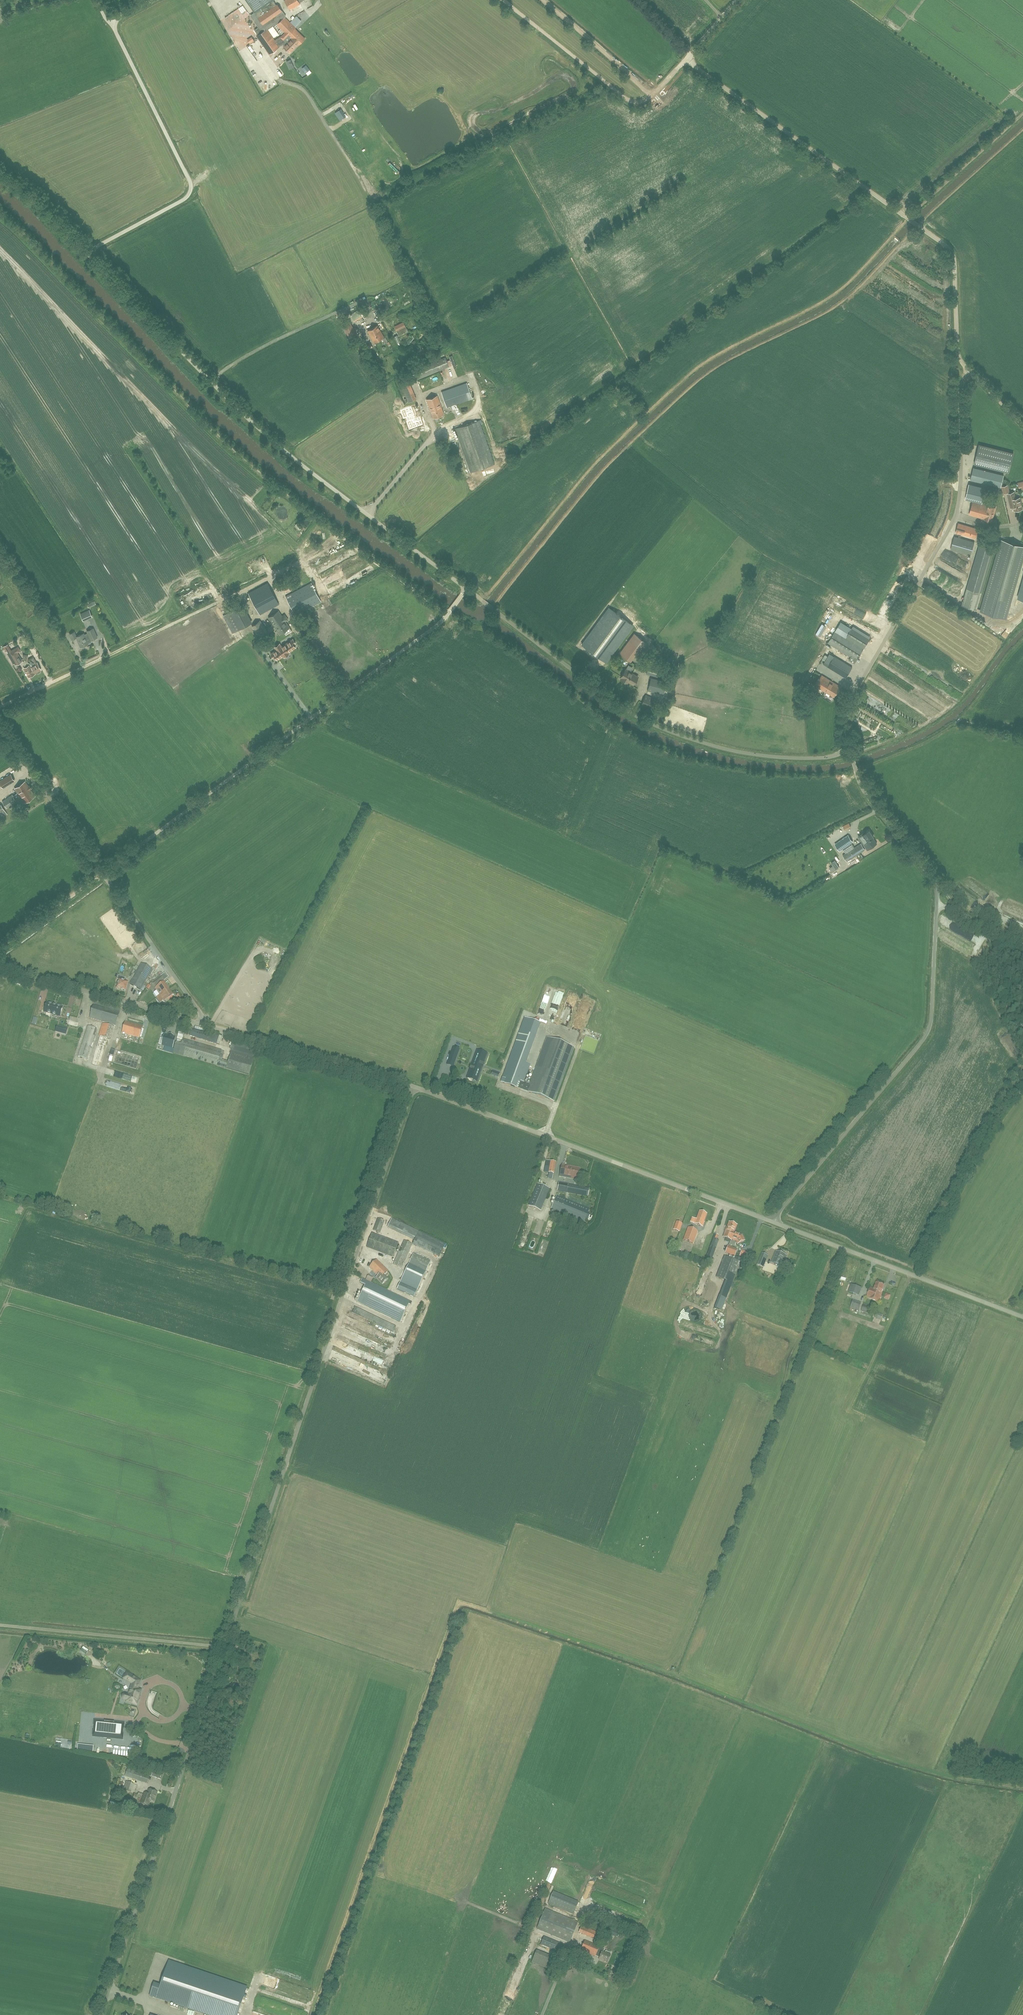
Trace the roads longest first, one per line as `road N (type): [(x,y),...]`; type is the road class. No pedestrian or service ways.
road 1 (unclassified): [(100,2014),(414,1086)]
road 2 (unclassified): [(466,589),(270,439),(86,253),(190,193),(114,28),(153,0)]
road 3 (track): [(481,600),(647,412),(711,358),(833,296),(908,218)]
road 4 (unclassified): [(970,372),(957,351),(949,248),(686,60),(737,0)]
road 5 (unclassified): [(102,874),(442,622),(466,589)]
road 6 (unclassified): [(850,751),(763,756),(663,729),(466,589)]
road 7 (unclassified): [(850,751),(851,700),(956,516),(960,393),(970,372)]
road 8 (unclassified): [(773,1222),(414,1086)]
road 9 (unclassified): [(773,1222),(928,1032),(937,907)]
road 10 (unclassified): [(1022,1317),(773,1222)]
road 11 (track): [(226,599),(0,707)]
road 12 (track): [(503,0),(631,101),(649,99),(686,60)]
road 13 (unclassified): [(414,1086),(207,1025)]
road 14 (unclassified): [(207,1025),(0,966)]
road 15 (unclassified): [(207,1025),(102,874)]
road 16 (unclassified): [(937,907),(933,881),(864,792),(850,751)]
road 17 (unclassified): [(102,874),(0,727)]
road 18 (track): [(1022,114),(907,218)]
road 19 (track): [(653,95),(543,0)]
road 20 (track): [(279,79),(309,97),(364,187)]
road 21 (track): [(0,948),(102,874)]

